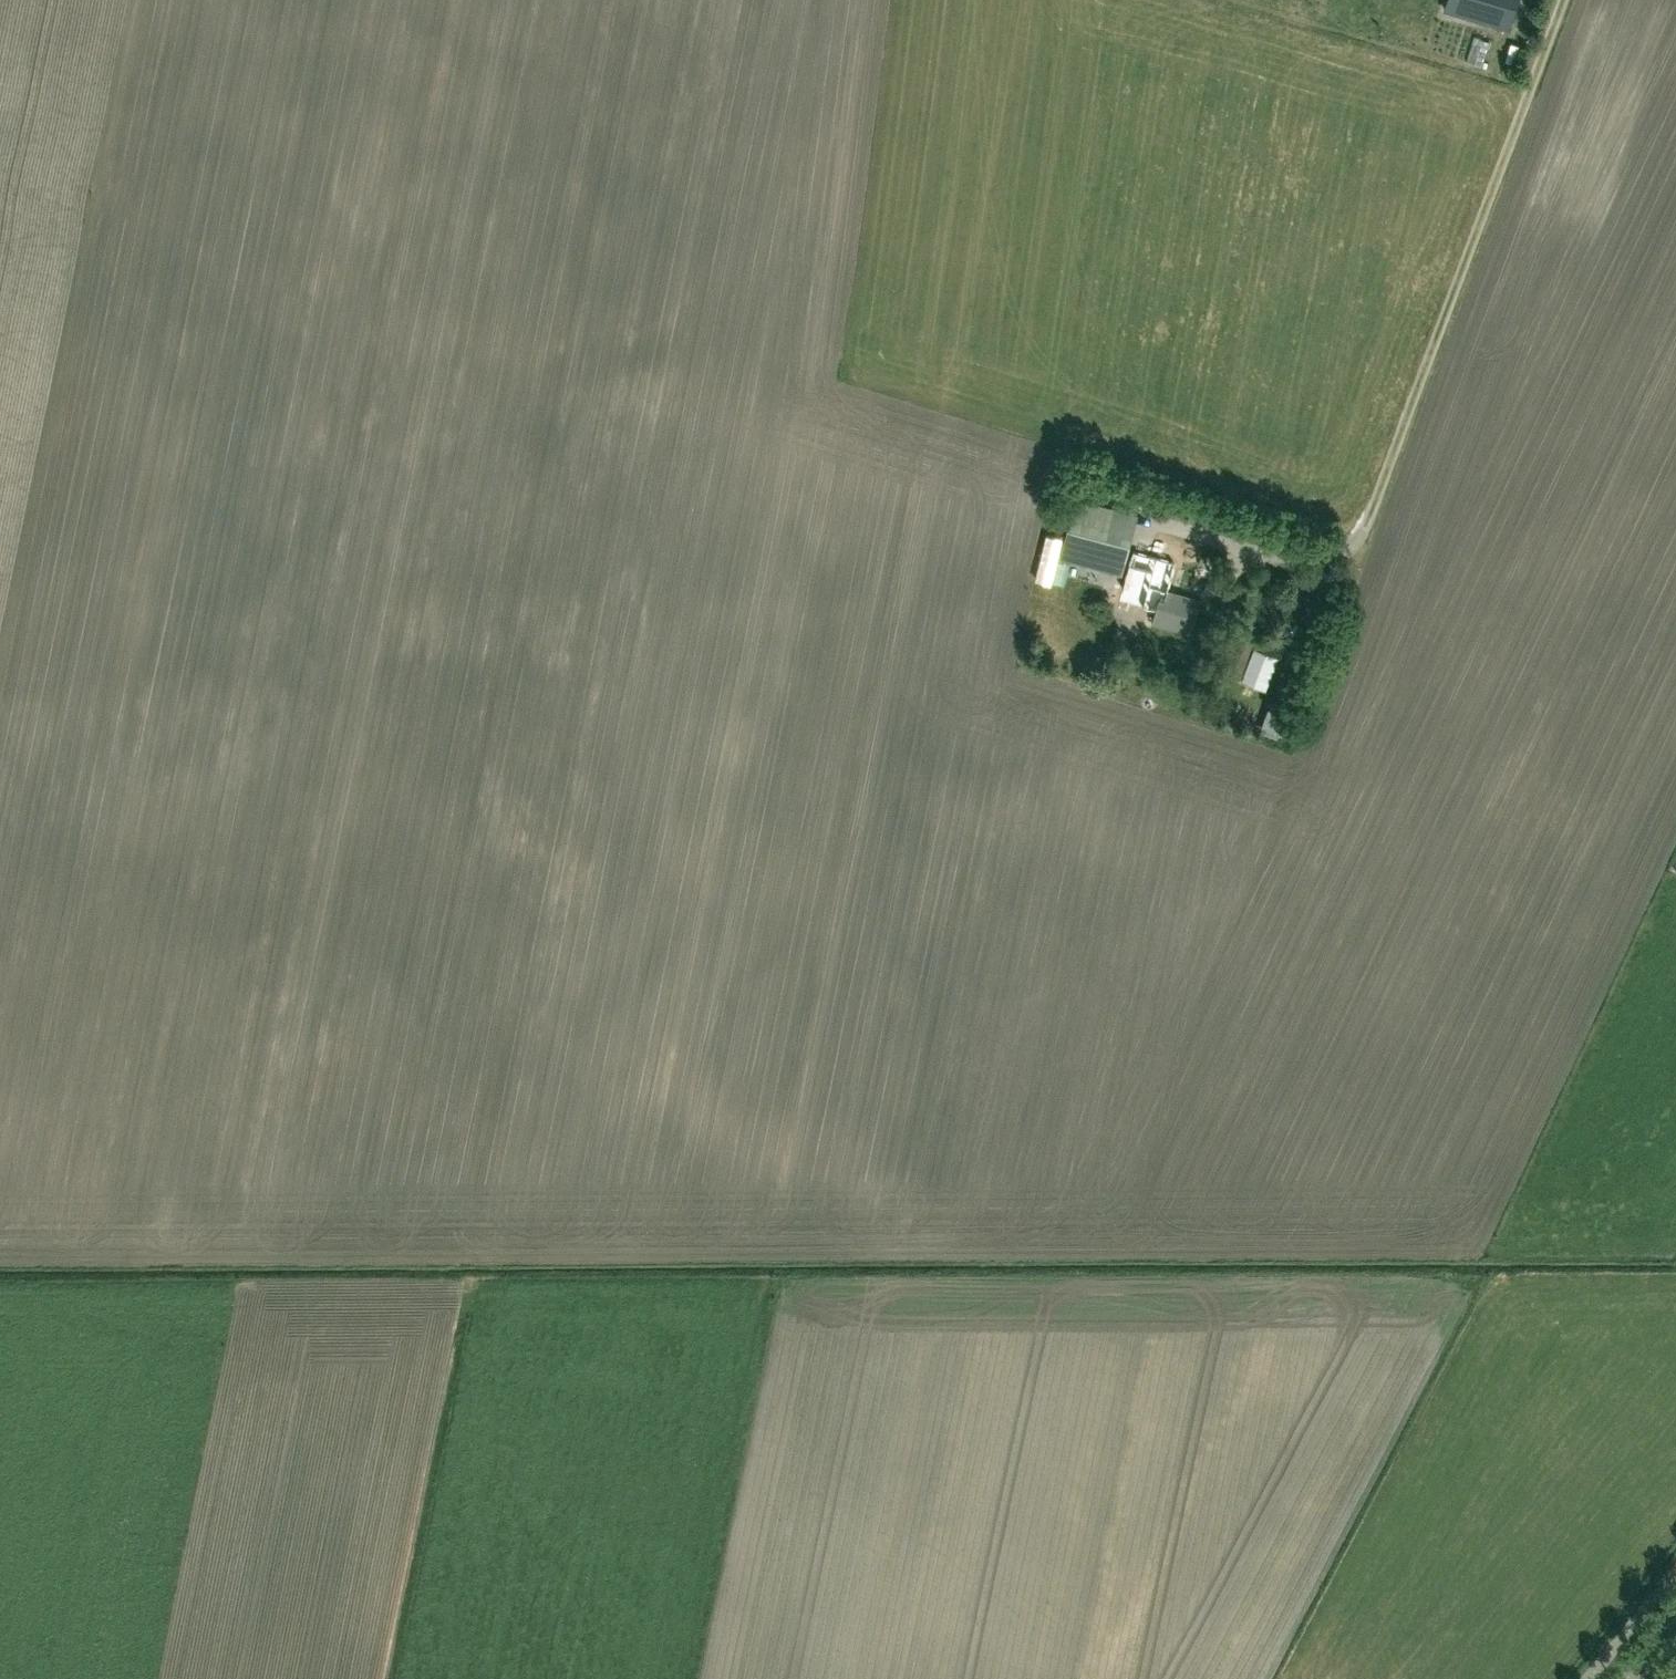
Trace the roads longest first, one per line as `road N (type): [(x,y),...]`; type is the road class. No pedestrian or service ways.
road 1 (track): [(1559,0),(1367,522),(1337,552),(1254,552)]

